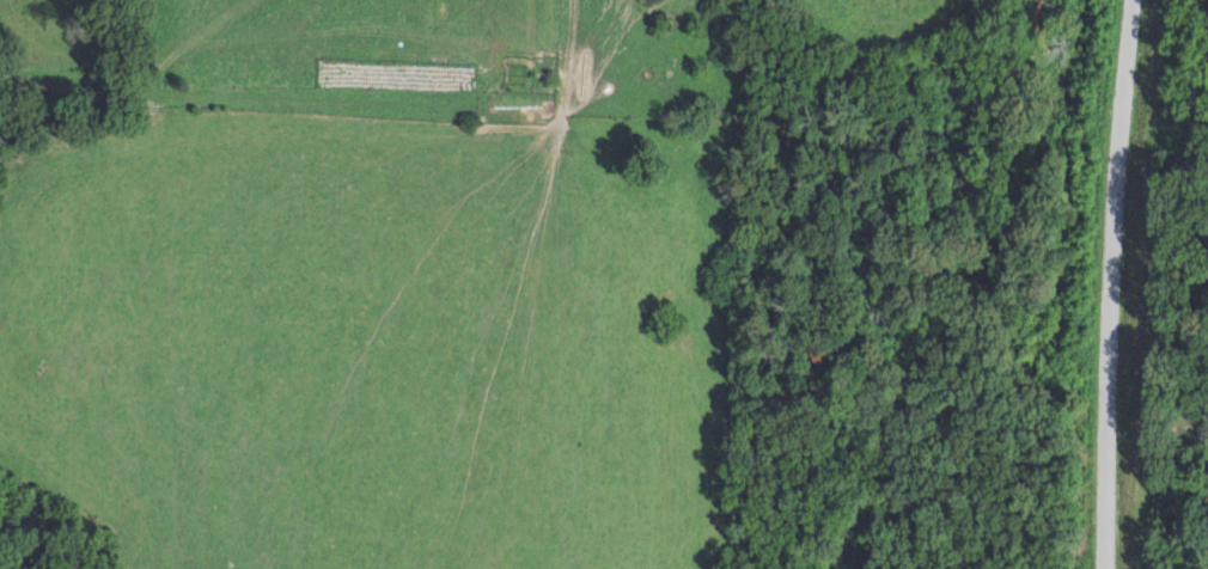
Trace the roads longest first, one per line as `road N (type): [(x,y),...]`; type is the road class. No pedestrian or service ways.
road 1 (residential): [(840,568),(860,494),(1023,212),(1101,0)]

